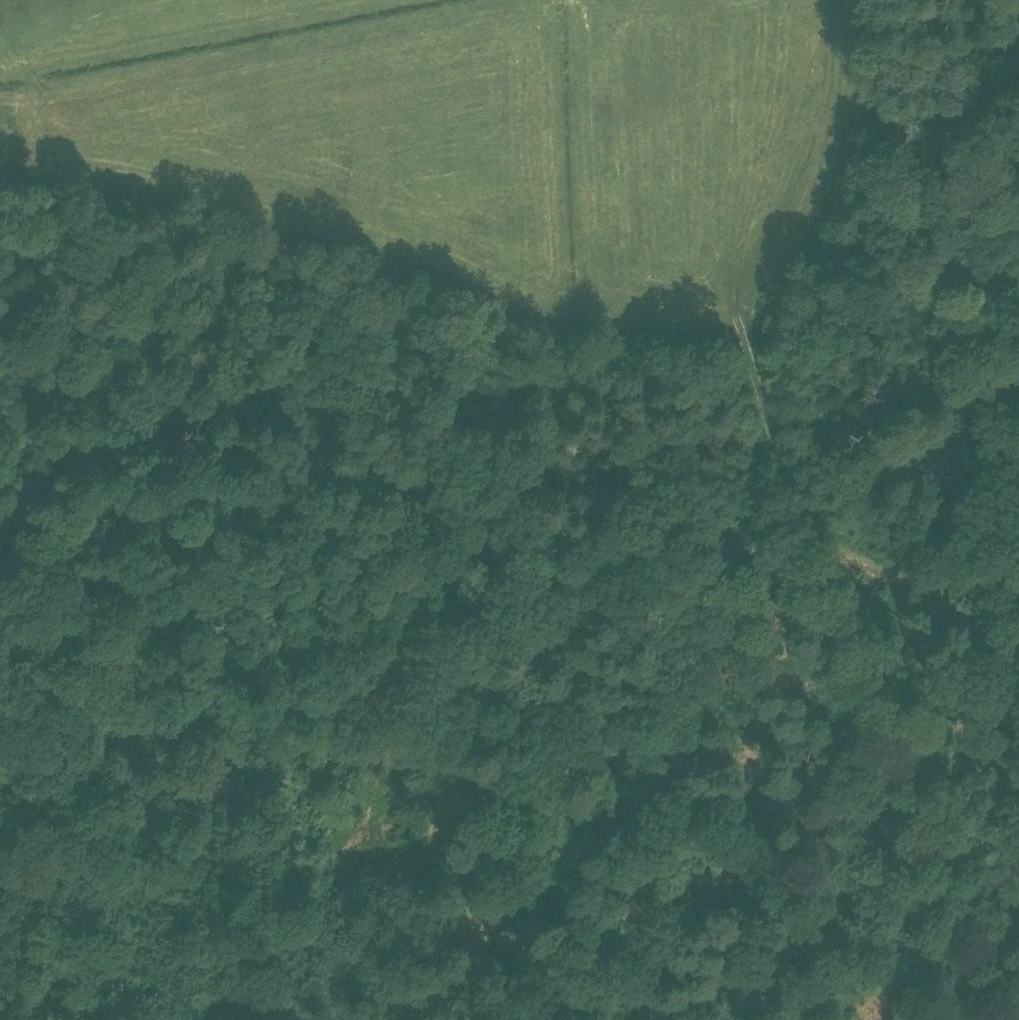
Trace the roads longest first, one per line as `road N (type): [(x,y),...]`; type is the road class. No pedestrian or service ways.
road 1 (track): [(1018,475),(630,1019)]

